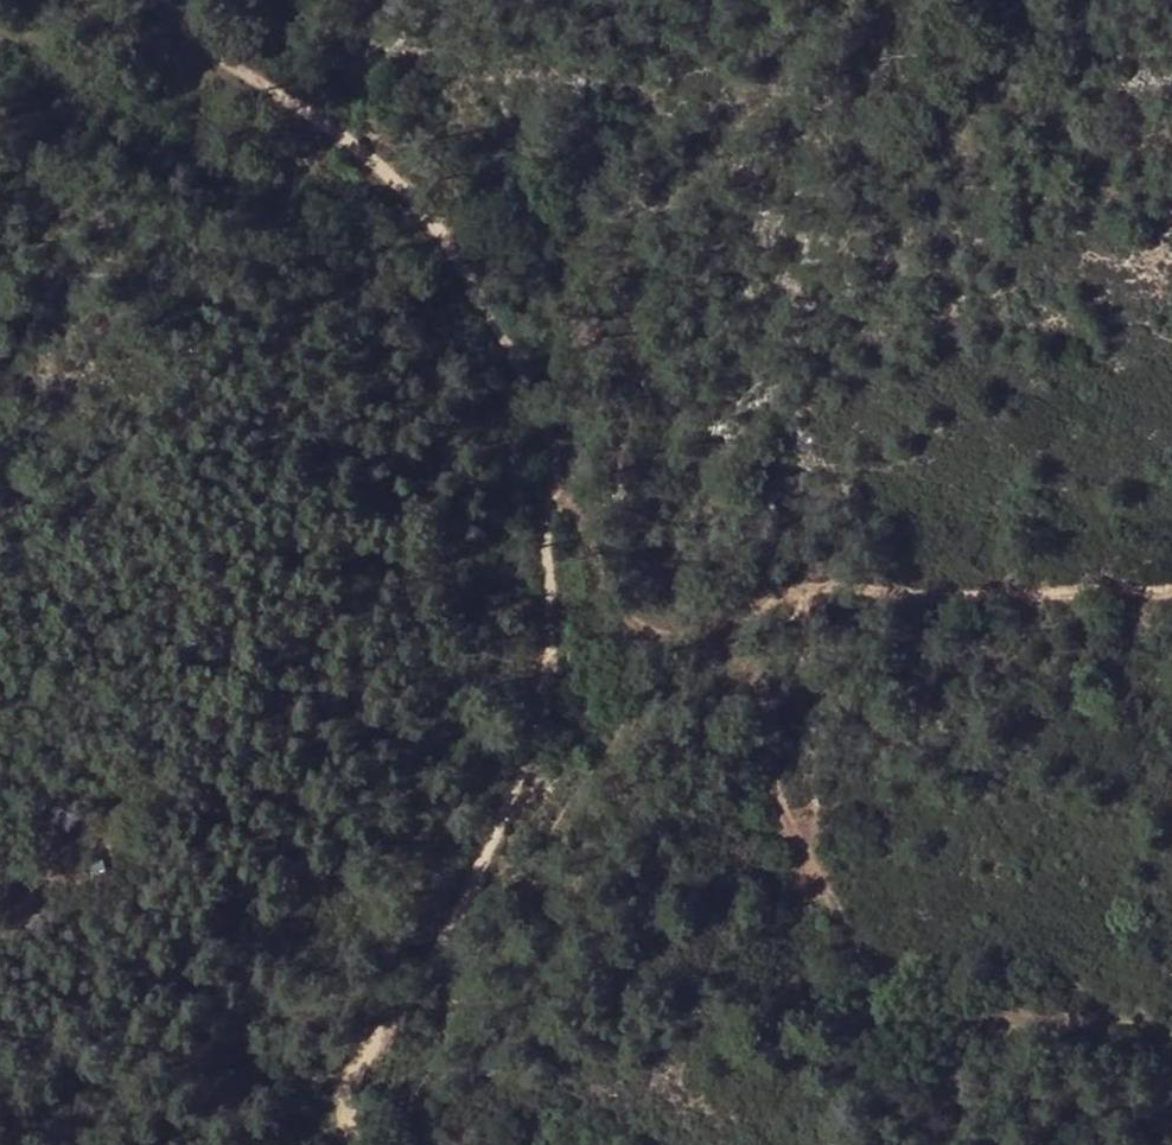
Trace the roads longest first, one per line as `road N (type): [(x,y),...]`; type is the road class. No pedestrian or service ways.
road 1 (track): [(178,0),(221,55),(362,152),(442,237),(505,346),(542,437),(550,695),(428,970),(370,1045),(347,1097),(346,1144)]
road 2 (track): [(550,578),(717,614),(800,590),(888,597),(1171,585)]

